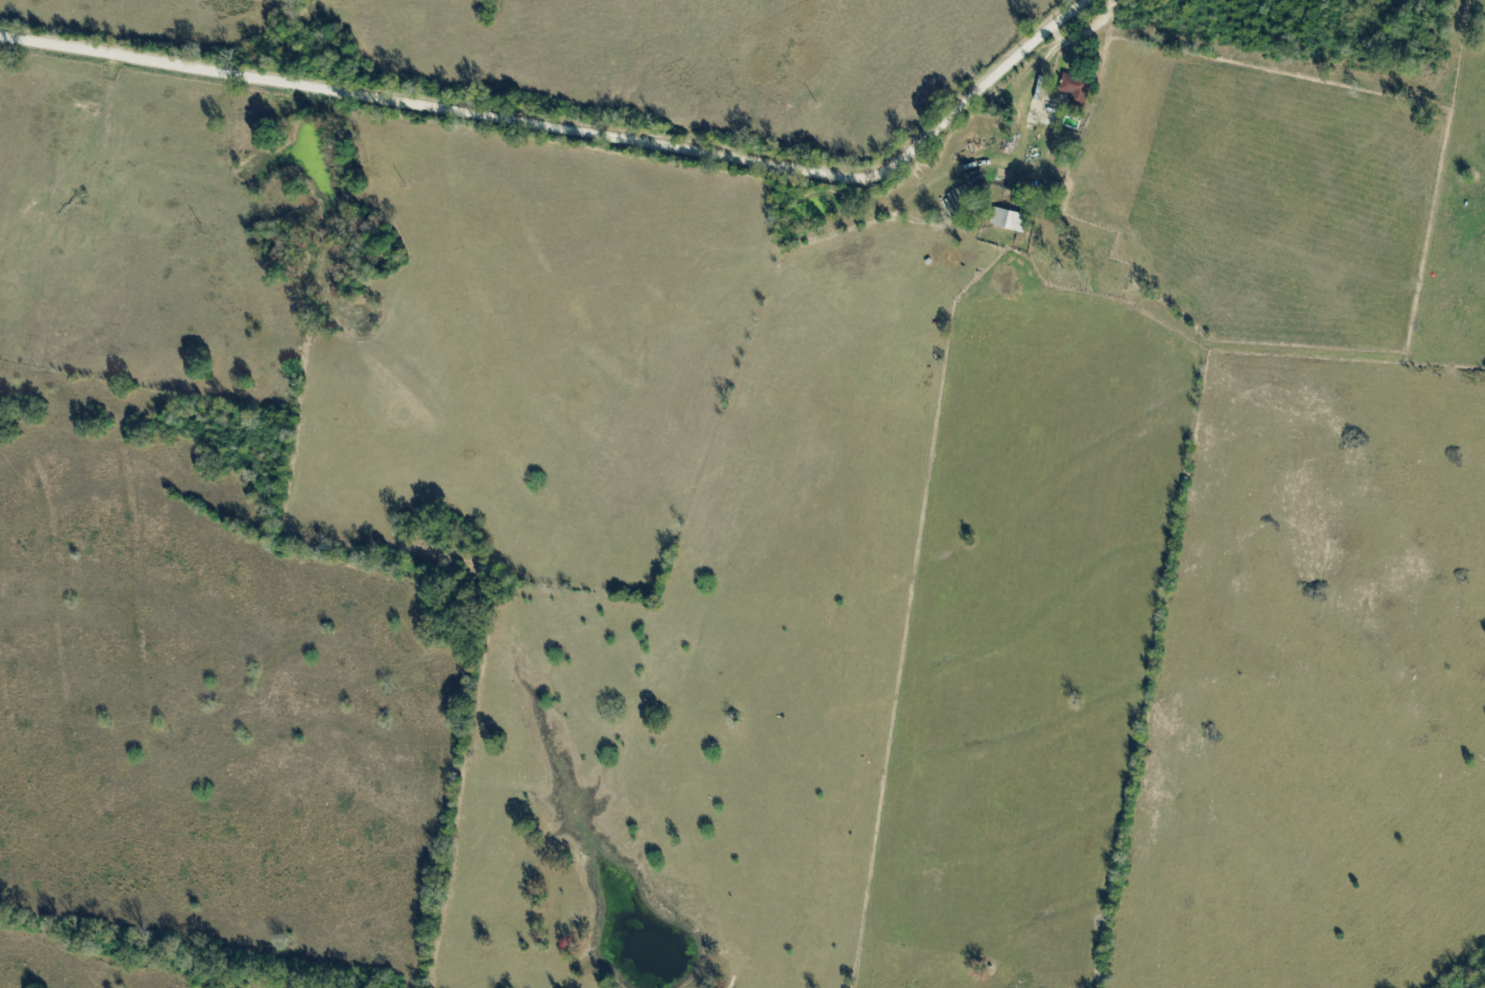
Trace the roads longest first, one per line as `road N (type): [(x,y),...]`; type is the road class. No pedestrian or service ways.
road 1 (residential): [(0,37),(871,178),(910,160),(1091,0)]

